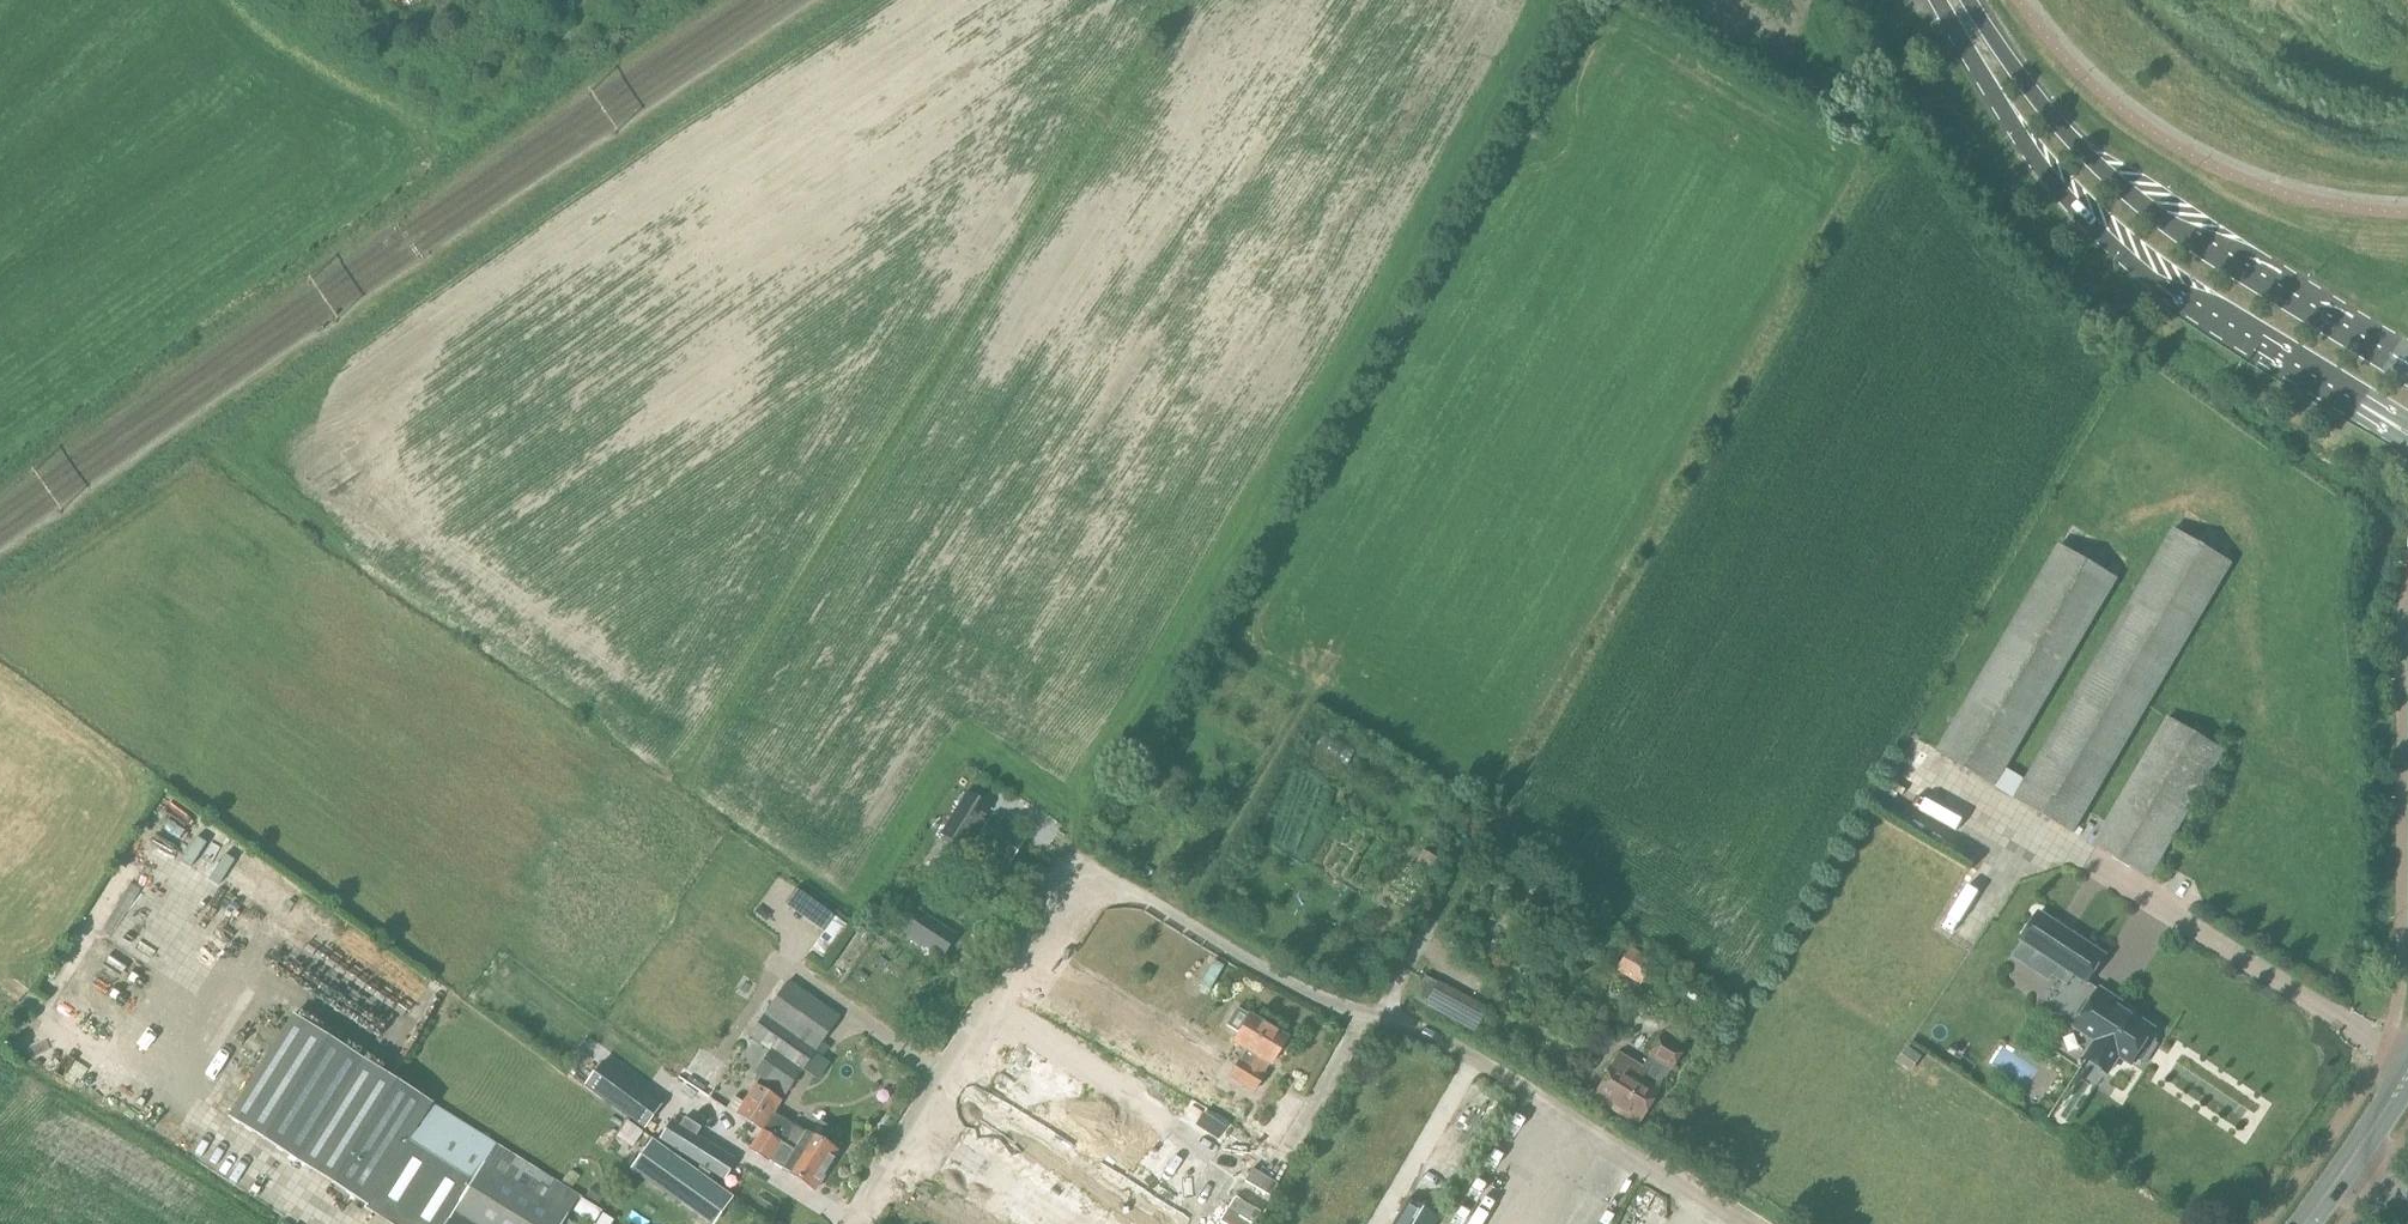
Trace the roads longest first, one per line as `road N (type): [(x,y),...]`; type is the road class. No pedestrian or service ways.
road 1 (unclassified): [(1745,1223),(1427,1033),(1303,994),(1109,878),(1079,868),(1050,887),(851,1223)]
road 2 (primary): [(1940,0),(2069,202),(2160,287),(2372,415)]
road 3 (primary): [(2392,358),(2202,245),(2089,163),(1972,0)]
road 4 (secondary): [(2305,1223),(2407,1073)]

